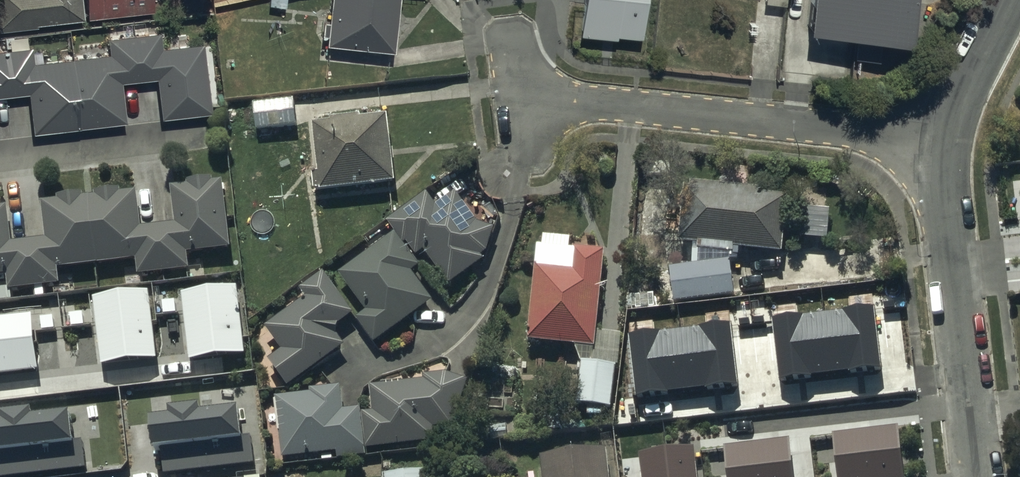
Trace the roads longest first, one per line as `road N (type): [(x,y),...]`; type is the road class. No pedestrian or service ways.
road 1 (residential): [(512,96),(943,141)]
road 2 (residential): [(981,476),(943,141)]
road 3 (residential): [(943,141),(1008,0)]

